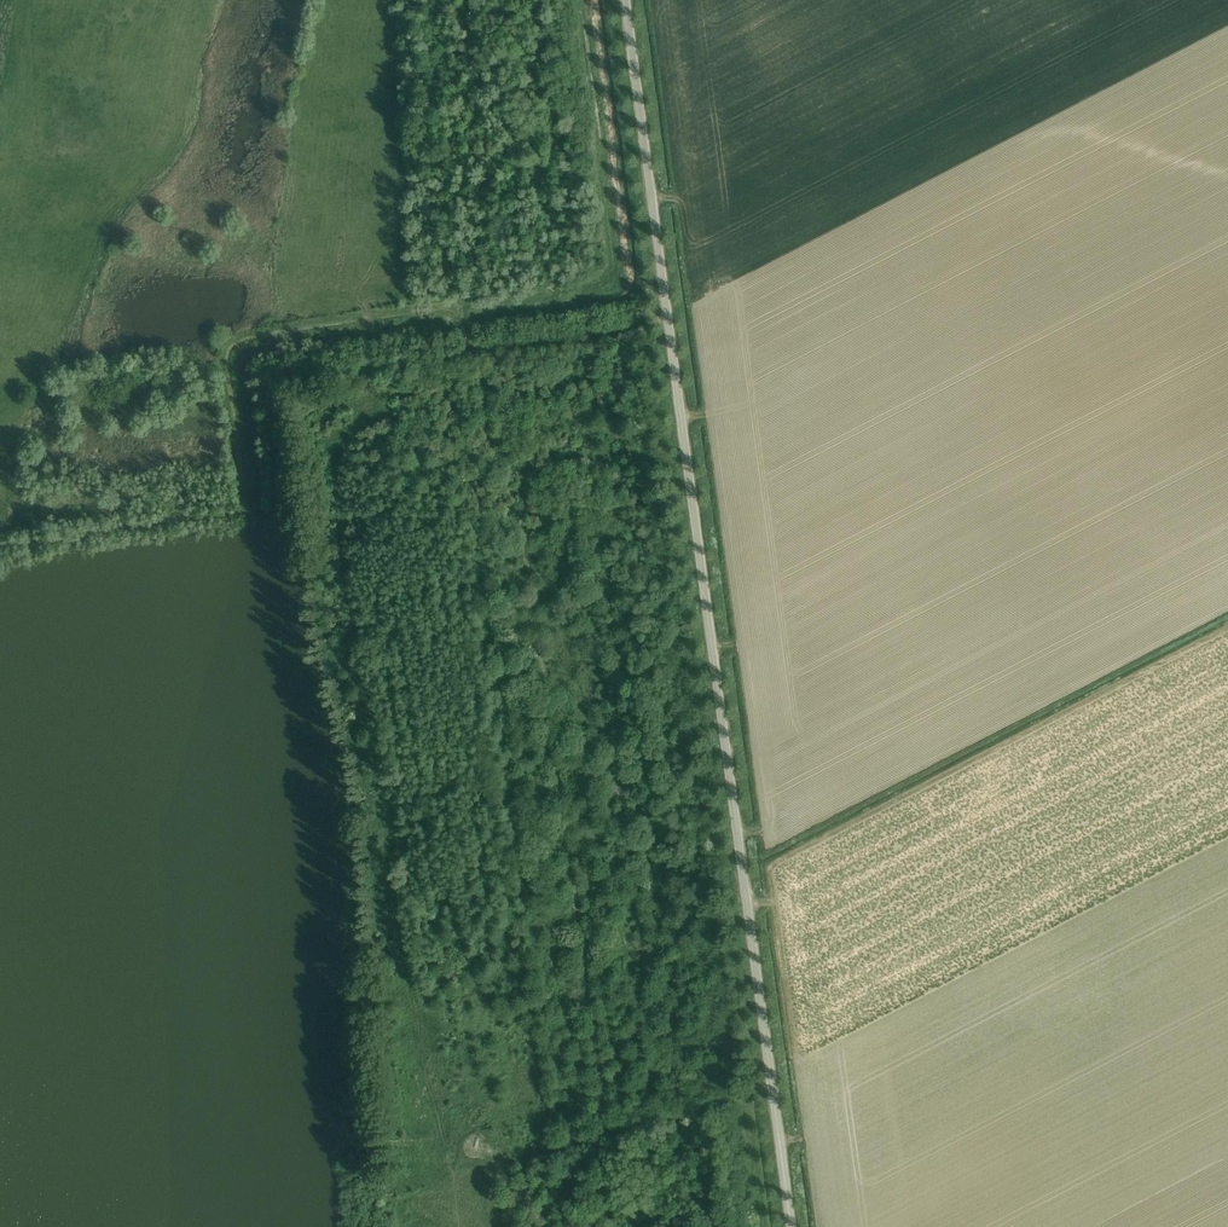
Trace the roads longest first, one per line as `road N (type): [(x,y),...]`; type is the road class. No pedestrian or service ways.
road 1 (unclassified): [(792,1226),(626,0)]
road 2 (track): [(463,311),(466,432),(477,457),(515,487),(609,1126),(594,1131),(620,1226)]
road 3 (track): [(0,536),(234,497),(223,352),(247,333),(463,311)]
road 4 (track): [(473,0),(495,119),(460,221),(463,311)]

